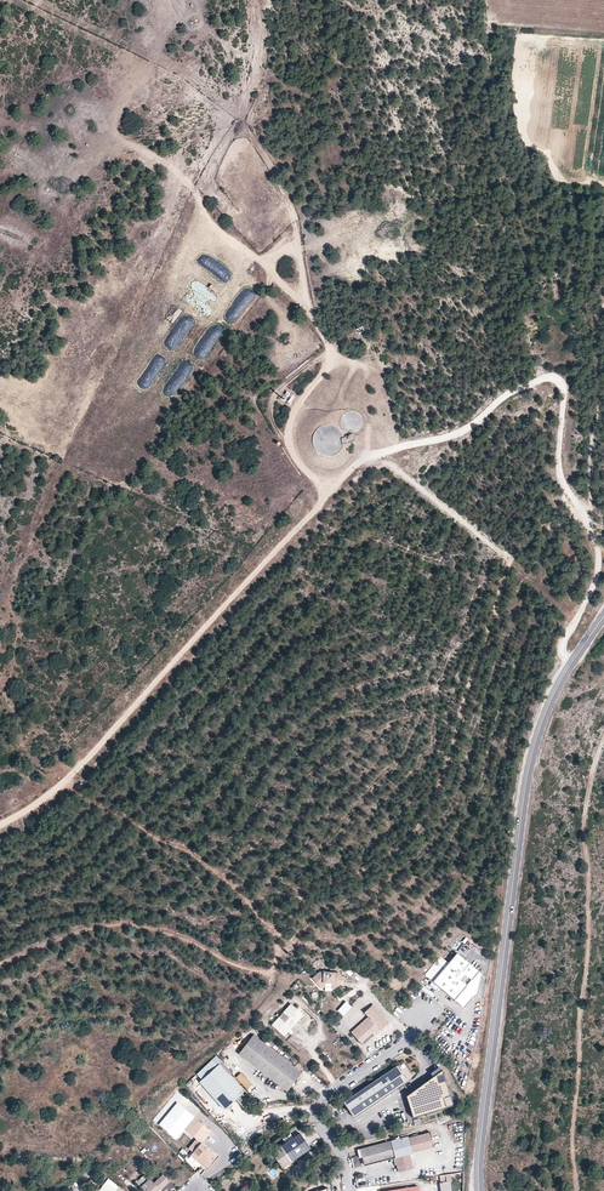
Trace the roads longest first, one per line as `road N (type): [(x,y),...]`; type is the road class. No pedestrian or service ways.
road 1 (track): [(0,827),(77,776),(343,475),(372,454),(457,434),(508,395),(553,378),(565,398),(559,472),(598,555),(563,638),(569,668)]
road 2 (track): [(578,510),(510,567),(426,818),(371,867),(300,898),(281,928),(274,973),(237,968),(153,928),(105,924),(0,966)]
road 3 (secondary): [(603,618),(547,707),(533,749),(480,1190)]
road 4 (track): [(334,485),(298,461),(289,442),(291,420),(332,363),(307,300),(231,242),(170,166),(119,139)]
road 5 (track): [(603,733),(579,826),(589,883),(571,1140),(578,1190)]
road 6 (track): [(274,973),(272,987),(229,1034),(100,1141),(65,1158),(0,1158)]
road 7 (residential): [(417,1008),(416,1035),(319,1106),(319,1124),(345,1160),(350,1190)]
road 8 (track): [(585,522),(598,410),(594,331),(603,303)]

